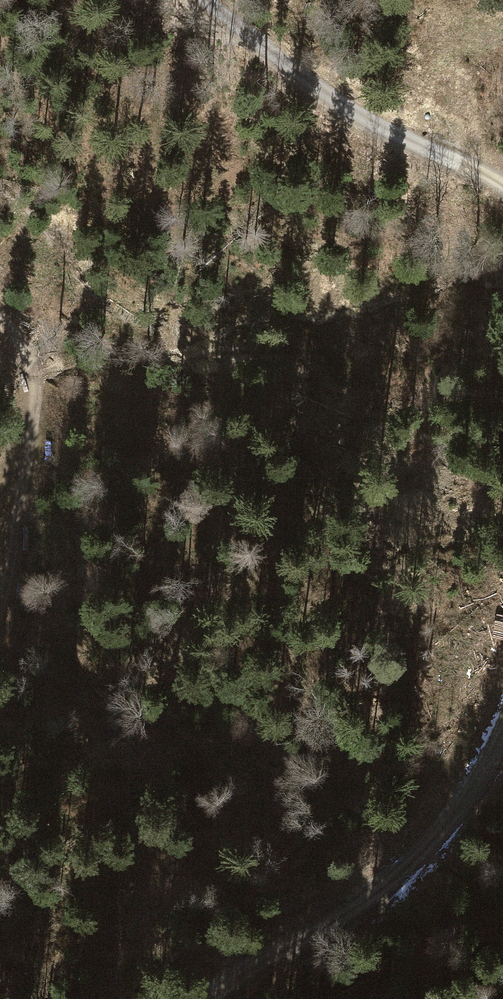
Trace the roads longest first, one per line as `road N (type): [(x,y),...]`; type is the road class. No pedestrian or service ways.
road 1 (track): [(502,735),(480,778),(418,856),(211,998)]
road 2 (track): [(207,0),(341,104),(502,185)]
road 3 (track): [(0,329),(27,401),(28,471),(0,607)]

